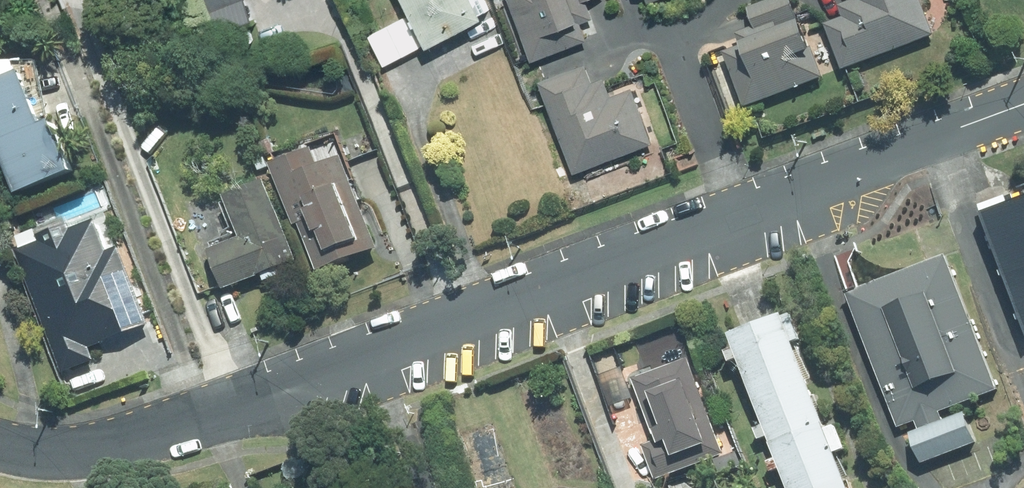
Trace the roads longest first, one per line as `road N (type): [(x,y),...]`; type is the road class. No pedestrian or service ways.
road 1 (residential): [(1023,104),(376,360)]
road 2 (residential): [(376,360),(123,441),(0,448)]
road 3 (residential): [(425,487),(376,360)]

